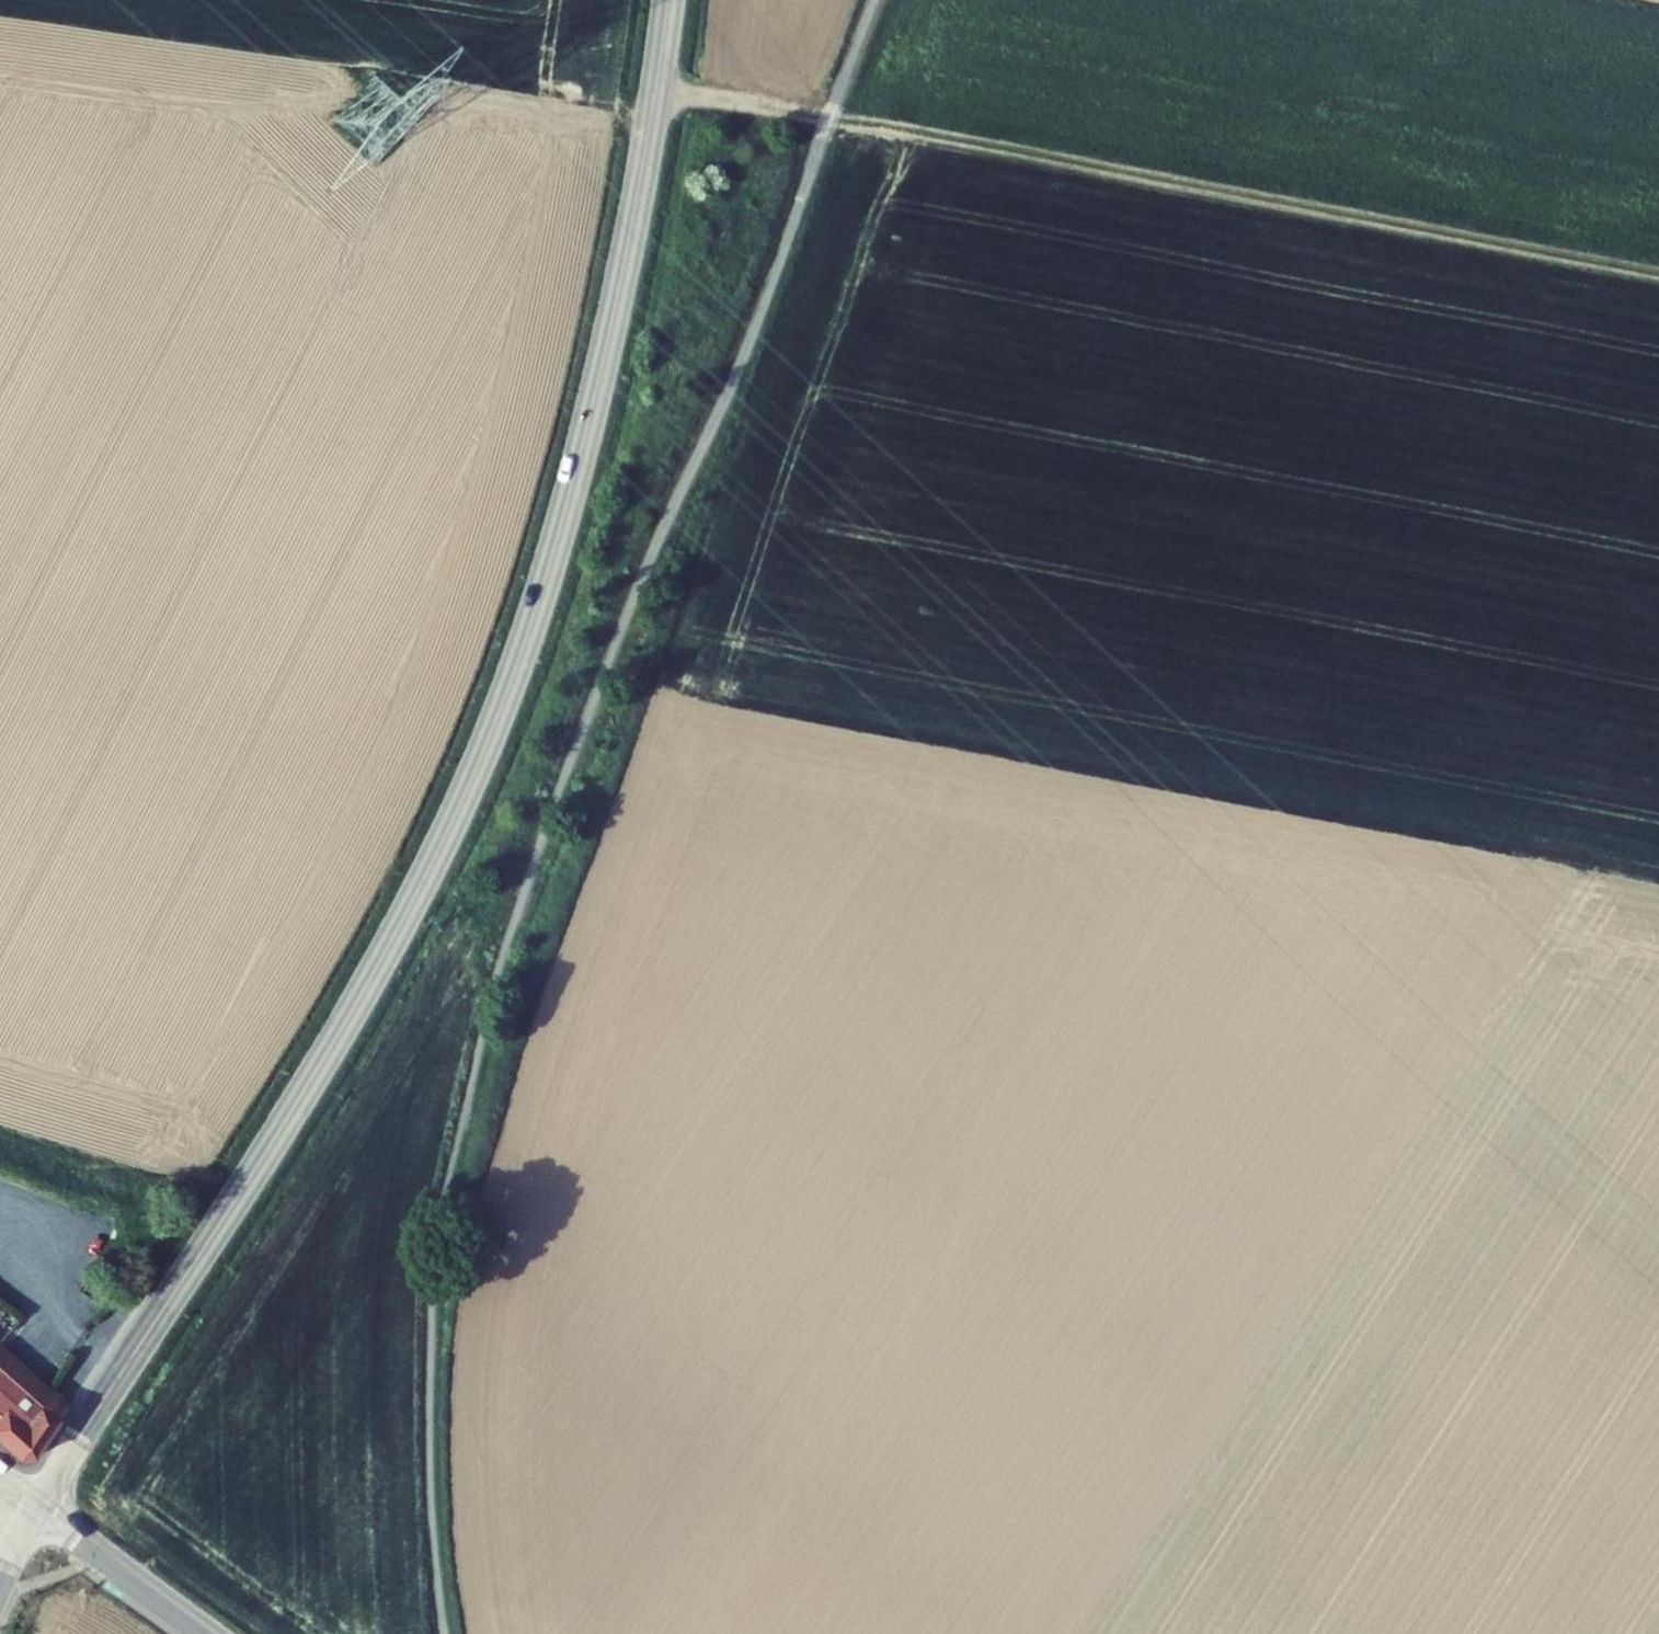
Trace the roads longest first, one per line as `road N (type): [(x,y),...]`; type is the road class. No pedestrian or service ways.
road 1 (tertiary): [(668,0),(641,181),(591,408),(537,604),(477,764),(335,1040),(39,1507)]
road 2 (tertiary): [(205,1633),(39,1507)]

